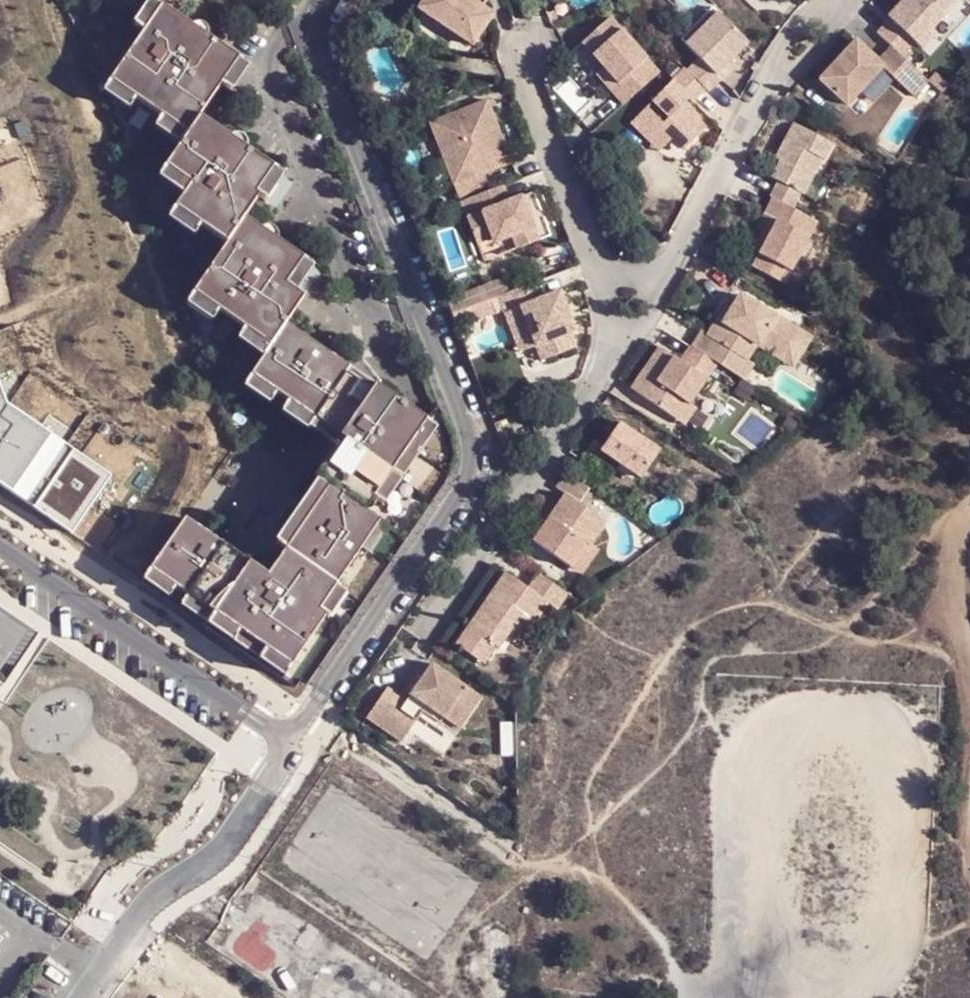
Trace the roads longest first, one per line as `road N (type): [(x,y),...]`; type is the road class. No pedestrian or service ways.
road 1 (residential): [(330,0),(317,29),(321,57),(472,453),(469,480),(288,738)]
road 2 (track): [(529,861),(556,855),(588,826),(591,789),(633,701),(696,626),(758,601),(829,620),(871,603),(939,515),(969,493)]
road 3 (residential): [(848,0),(782,62),(624,328)]
road 4 (residential): [(624,328),(431,630)]
road 5 (residential): [(288,738),(0,550)]
road 6 (residential): [(288,738),(219,857),(158,891),(97,972)]
road 7 (residential): [(526,55),(624,328)]
road 8 (track): [(829,620),(854,639),(894,643),(969,586)]

